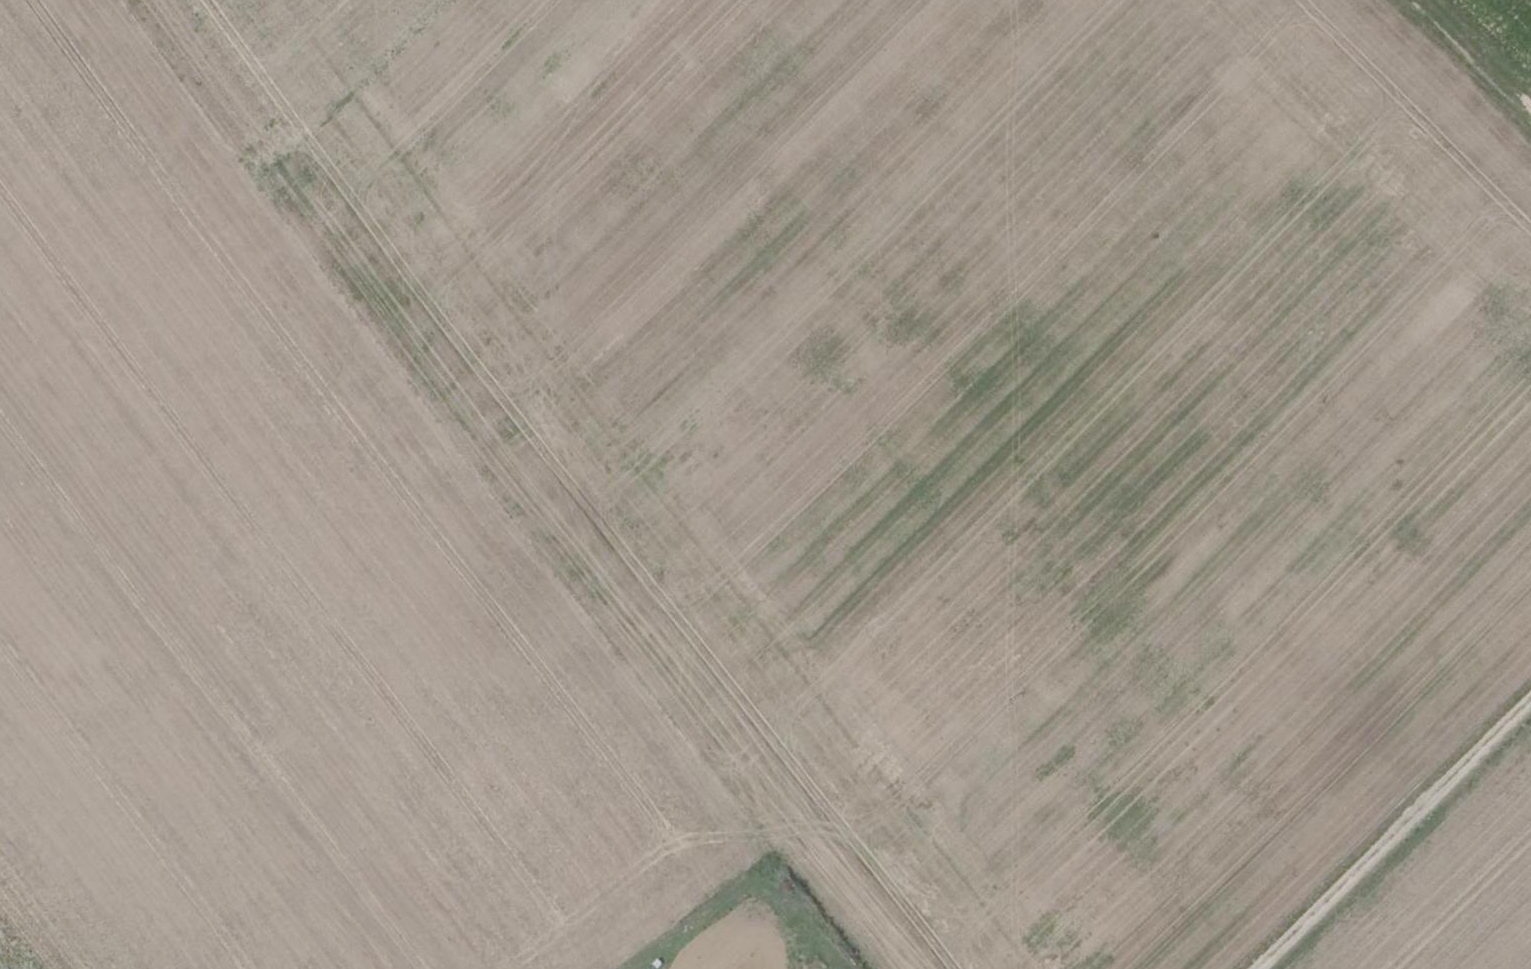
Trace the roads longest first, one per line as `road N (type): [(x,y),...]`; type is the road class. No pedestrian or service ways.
road 1 (track): [(1530,703),(1260,968)]
road 2 (track): [(1530,119),(1410,0)]

